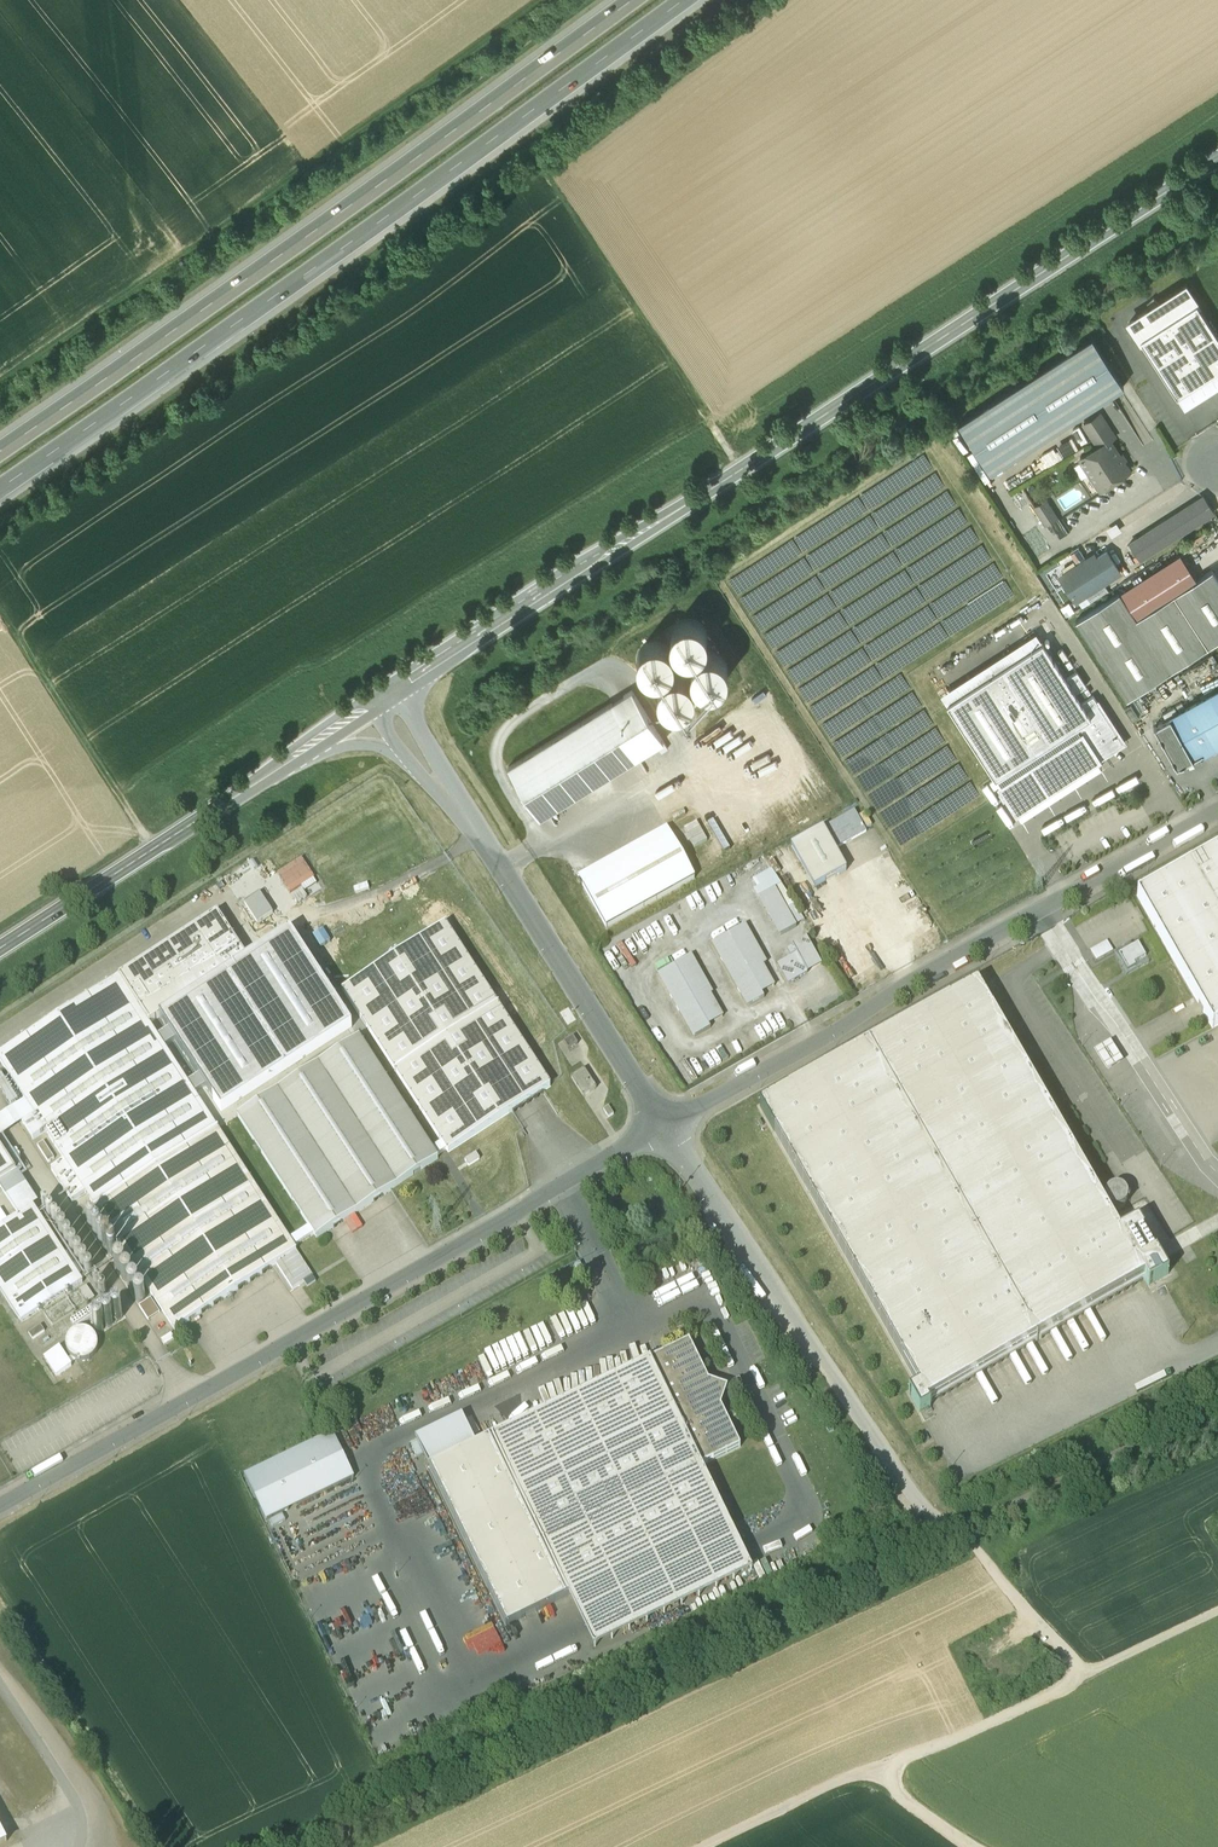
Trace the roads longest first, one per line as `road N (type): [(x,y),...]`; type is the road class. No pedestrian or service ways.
road 1 (secondary): [(1217,159),(383,697)]
road 2 (motorway): [(0,488),(690,0)]
road 3 (motorway): [(639,0),(264,275),(0,454)]
road 4 (unclassified): [(0,1507),(663,1126)]
road 5 (track): [(0,391),(537,0)]
road 6 (unclassified): [(663,1126),(1217,812)]
road 7 (track): [(710,1846),(847,1779),(1085,1693),(1217,1629)]
road 8 (unclassified): [(960,1530),(928,1511),(663,1126)]
road 9 (unclassified): [(663,1126),(433,768)]
road 10 (secondary): [(297,756),(0,950)]
road 11 (track): [(0,1605),(155,1846)]
road 12 (track): [(0,613),(154,850)]
road 13 (track): [(1085,1693),(960,1530)]
road 14 (secondary): [(297,756),(348,744),(386,747),(433,768)]
road 15 (track): [(971,1846),(874,1773)]

